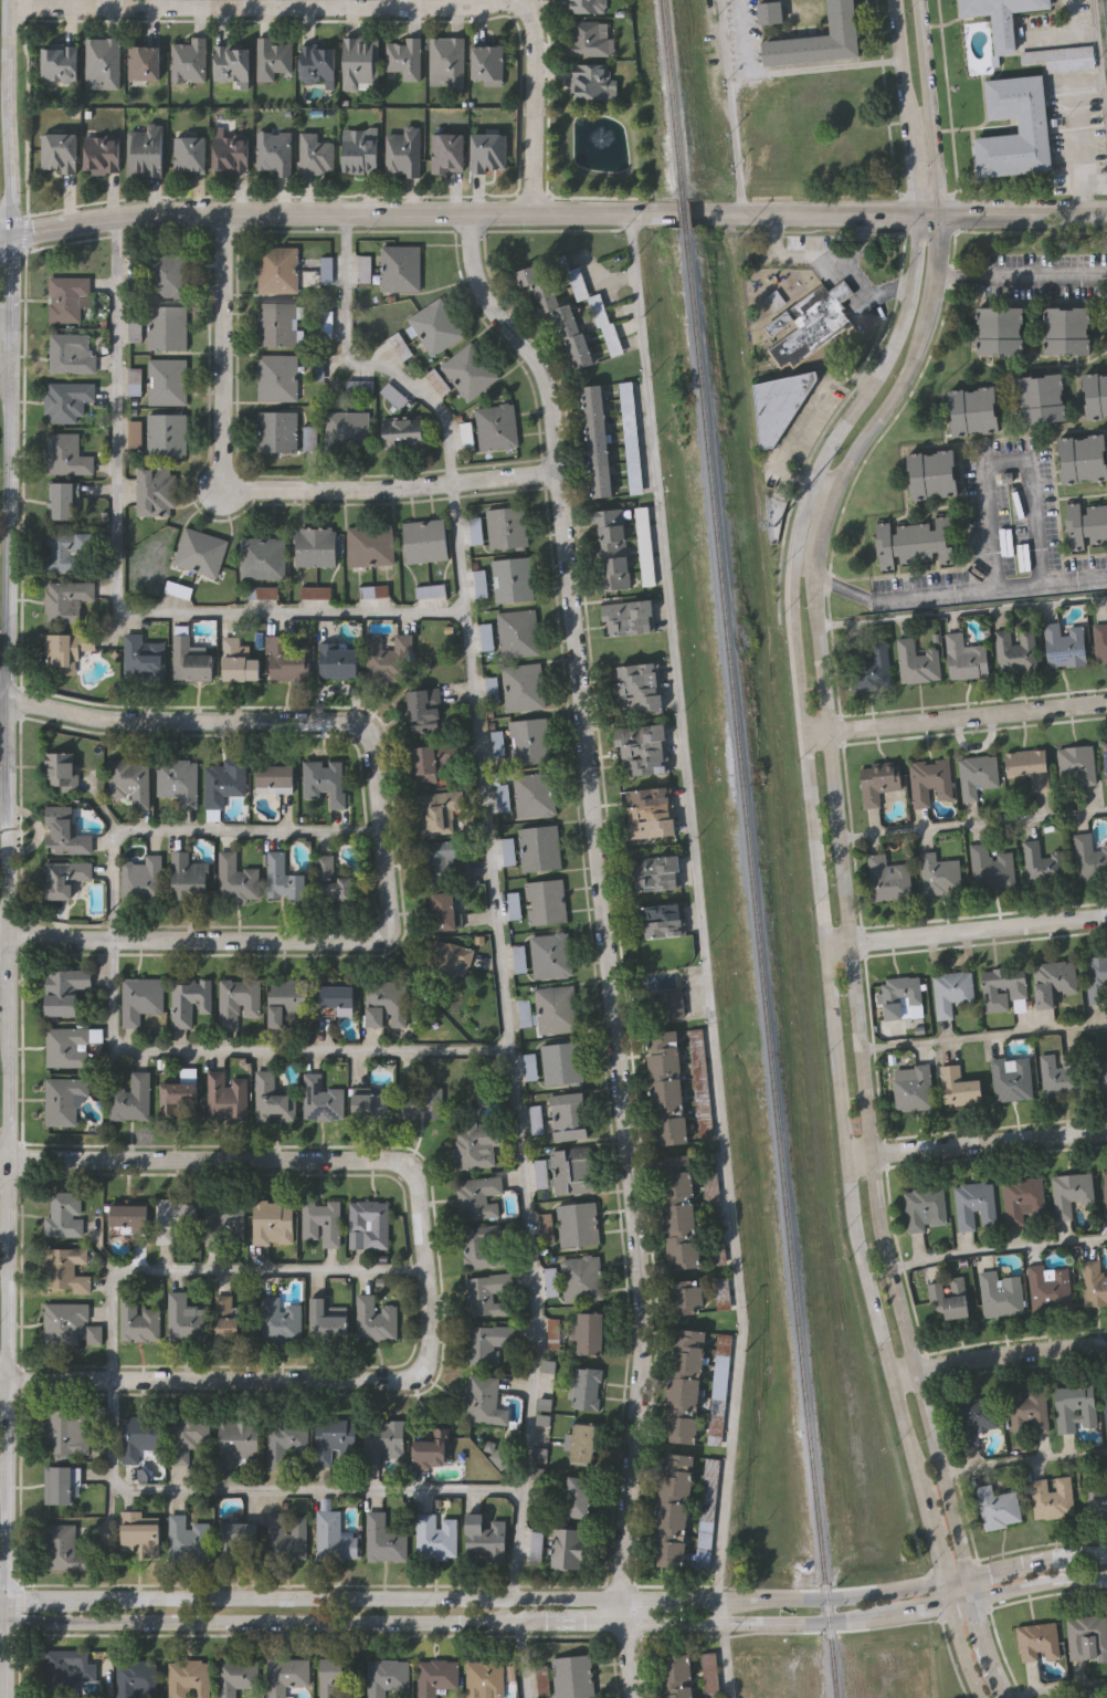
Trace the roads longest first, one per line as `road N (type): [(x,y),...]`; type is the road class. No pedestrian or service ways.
road 1 (residential): [(472,216),(475,282),(544,375),(558,471),(641,1269),(621,1622),(633,1697)]
road 2 (tertiary): [(0,1616),(821,1622),(1106,1582)]
road 3 (tertiary): [(1106,1552),(825,1594),(1,1594)]
road 4 (residential): [(6,1160),(401,1163),(417,1181),(431,1340),(417,1373),(386,1381),(7,1381)]
road 5 (tertiary): [(1006,1697),(970,1600),(877,1217),(826,733)]
road 6 (tertiary): [(806,735),(857,1222),(950,1605),(983,1697)]
road 7 (residential): [(7,701),(114,725),(359,729),(372,747),(389,911),(386,924),(360,941),(52,941),(4,933)]
road 8 (tertiary): [(0,236),(224,216),(939,216)]
road 9 (tertiary): [(897,0),(919,243),(895,349),(799,515),(790,572),(806,735)]
road 10 (residential): [(224,216),(225,471),(235,485),(352,490),(558,471)]
road 11 (residential): [(521,1),(6,6)]
road 12 (secondary): [(7,701),(4,378)]
road 13 (residential): [(826,733),(1106,704)]
road 14 (residential): [(827,947),(1106,917)]
road 15 (residential): [(847,1159),(1106,1131)]
road 16 (tertiary): [(833,493),(915,357),(936,281)]
road 17 (secondary): [(4,235),(6,0)]
road 18 (tertiary): [(939,216),(917,0)]
road 19 (residential): [(530,214),(529,39),(521,0)]
road 20 (residential): [(896,1380),(982,1358),(1106,1346)]
road 21 (tertiary): [(826,733),(815,547)]
road 22 (tertiary): [(939,216),(1106,214)]
road 23 (secondary): [(6,1160),(4,1023)]
road 24 (secondary): [(7,1381),(6,1246)]
road 25 (secondary): [(4,933),(6,800)]
road 26 (secondary): [(1,1594),(4,1468)]

